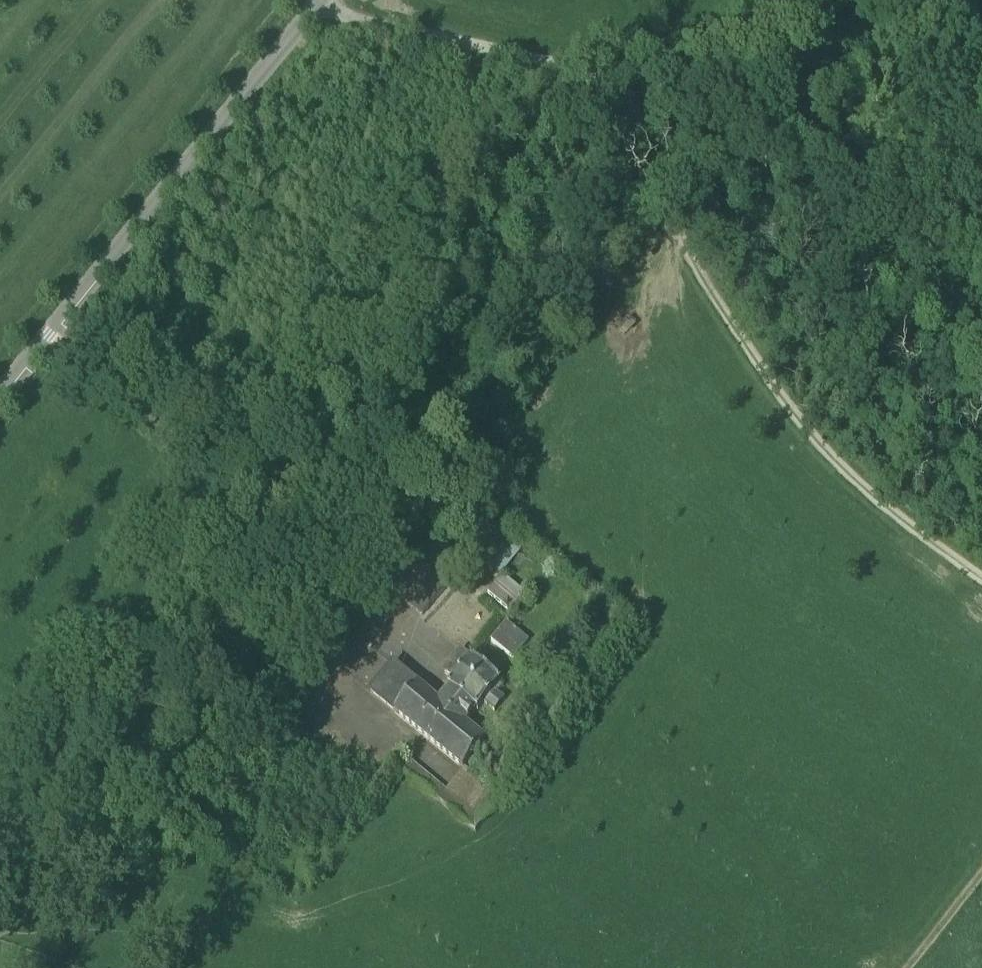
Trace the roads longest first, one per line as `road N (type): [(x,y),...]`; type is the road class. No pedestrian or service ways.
road 1 (track): [(981,581),(880,505),(830,455),(701,277),(661,199)]
road 2 (unclassified): [(0,394),(315,8)]
road 3 (unclassified): [(661,199),(649,155),(605,85),(315,8)]
road 4 (track): [(981,869),(905,967)]

